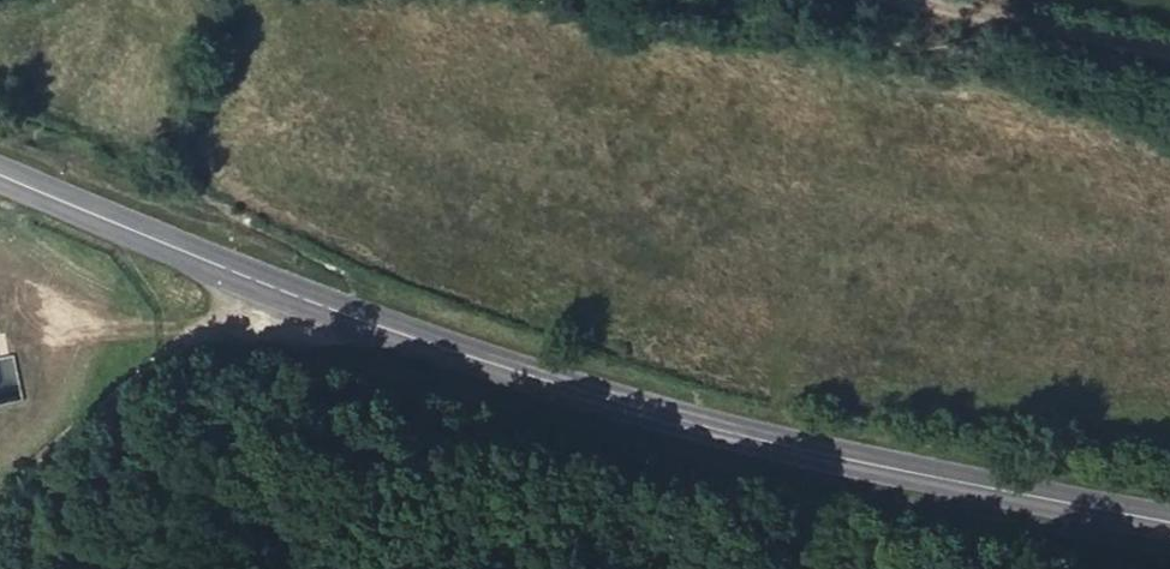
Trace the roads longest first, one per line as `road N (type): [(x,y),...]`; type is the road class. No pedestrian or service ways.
road 1 (secondary): [(1169,521),(787,446),(531,377),(229,273),(0,177)]
road 2 (track): [(0,504),(18,476),(213,325),(229,273)]
road 3 (track): [(1169,61),(846,0)]

